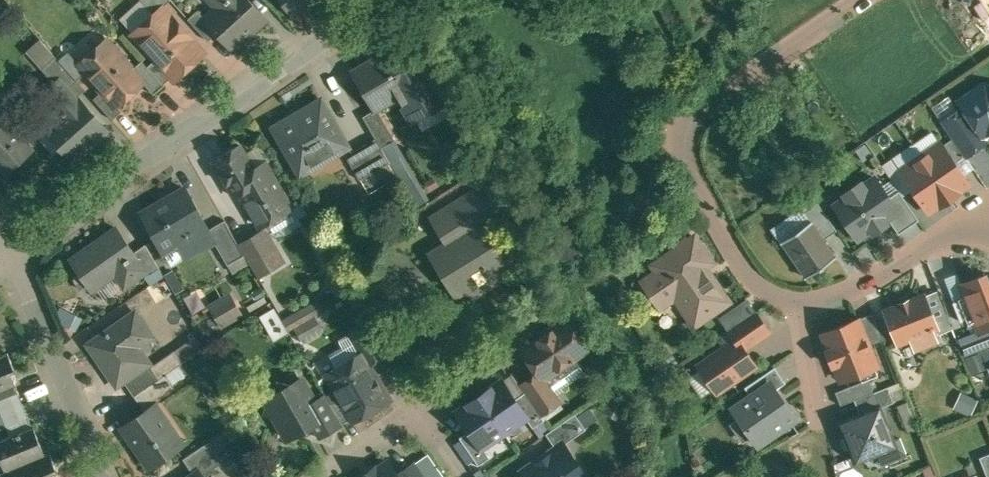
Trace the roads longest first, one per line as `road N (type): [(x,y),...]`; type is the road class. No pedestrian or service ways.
road 1 (residential): [(798,309),(759,288),(676,143),(688,115),(856,0)]
road 2 (residential): [(378,0),(12,250)]
road 3 (residential): [(12,250),(102,476)]
road 4 (residential): [(988,231),(913,252),(798,309)]
road 5 (residential): [(416,410),(552,307)]

